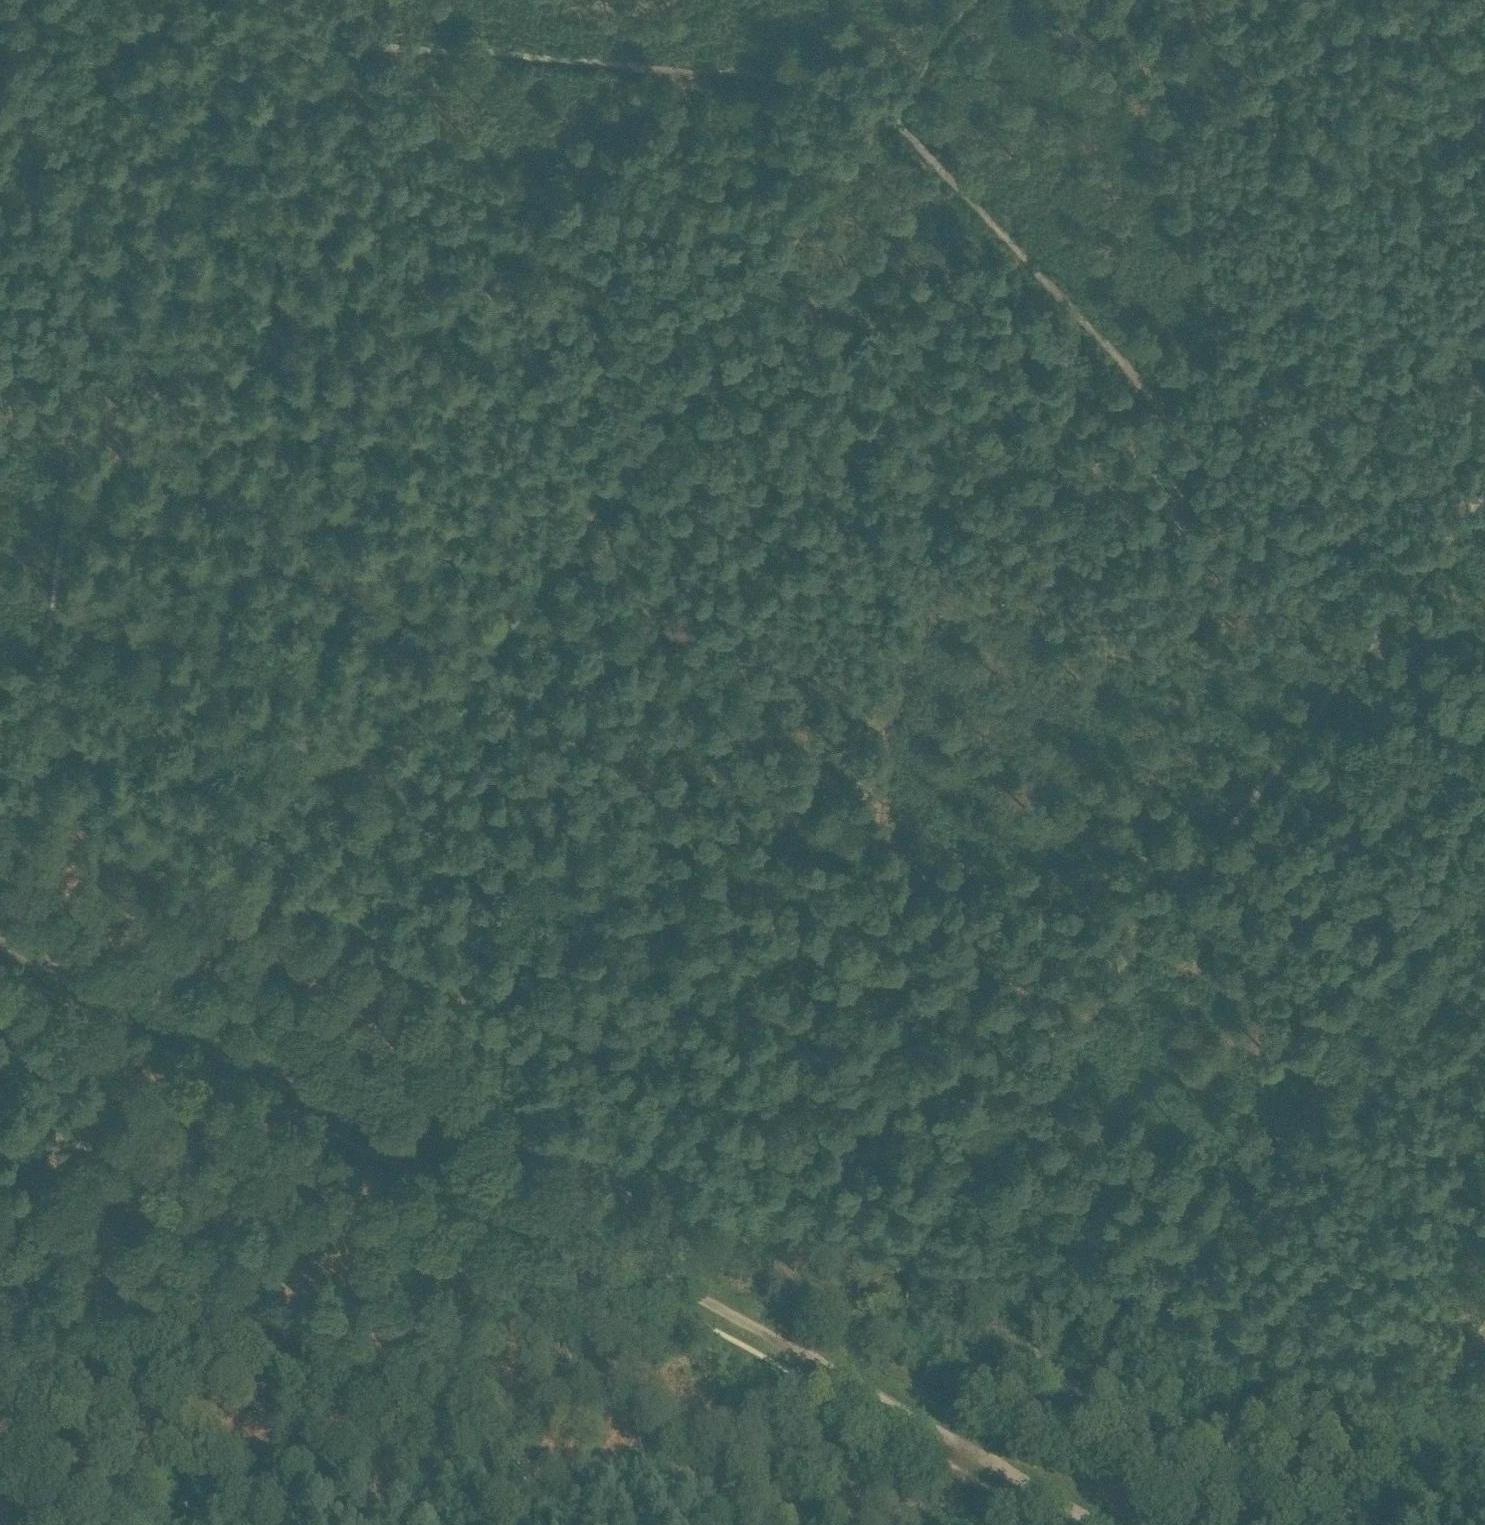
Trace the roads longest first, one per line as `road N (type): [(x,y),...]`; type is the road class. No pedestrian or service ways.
road 1 (track): [(0,942),(463,1169),(824,1364),(1085,1524)]
road 2 (track): [(463,1169),(175,1524)]
road 3 (track): [(1484,1341),(1343,1524)]

